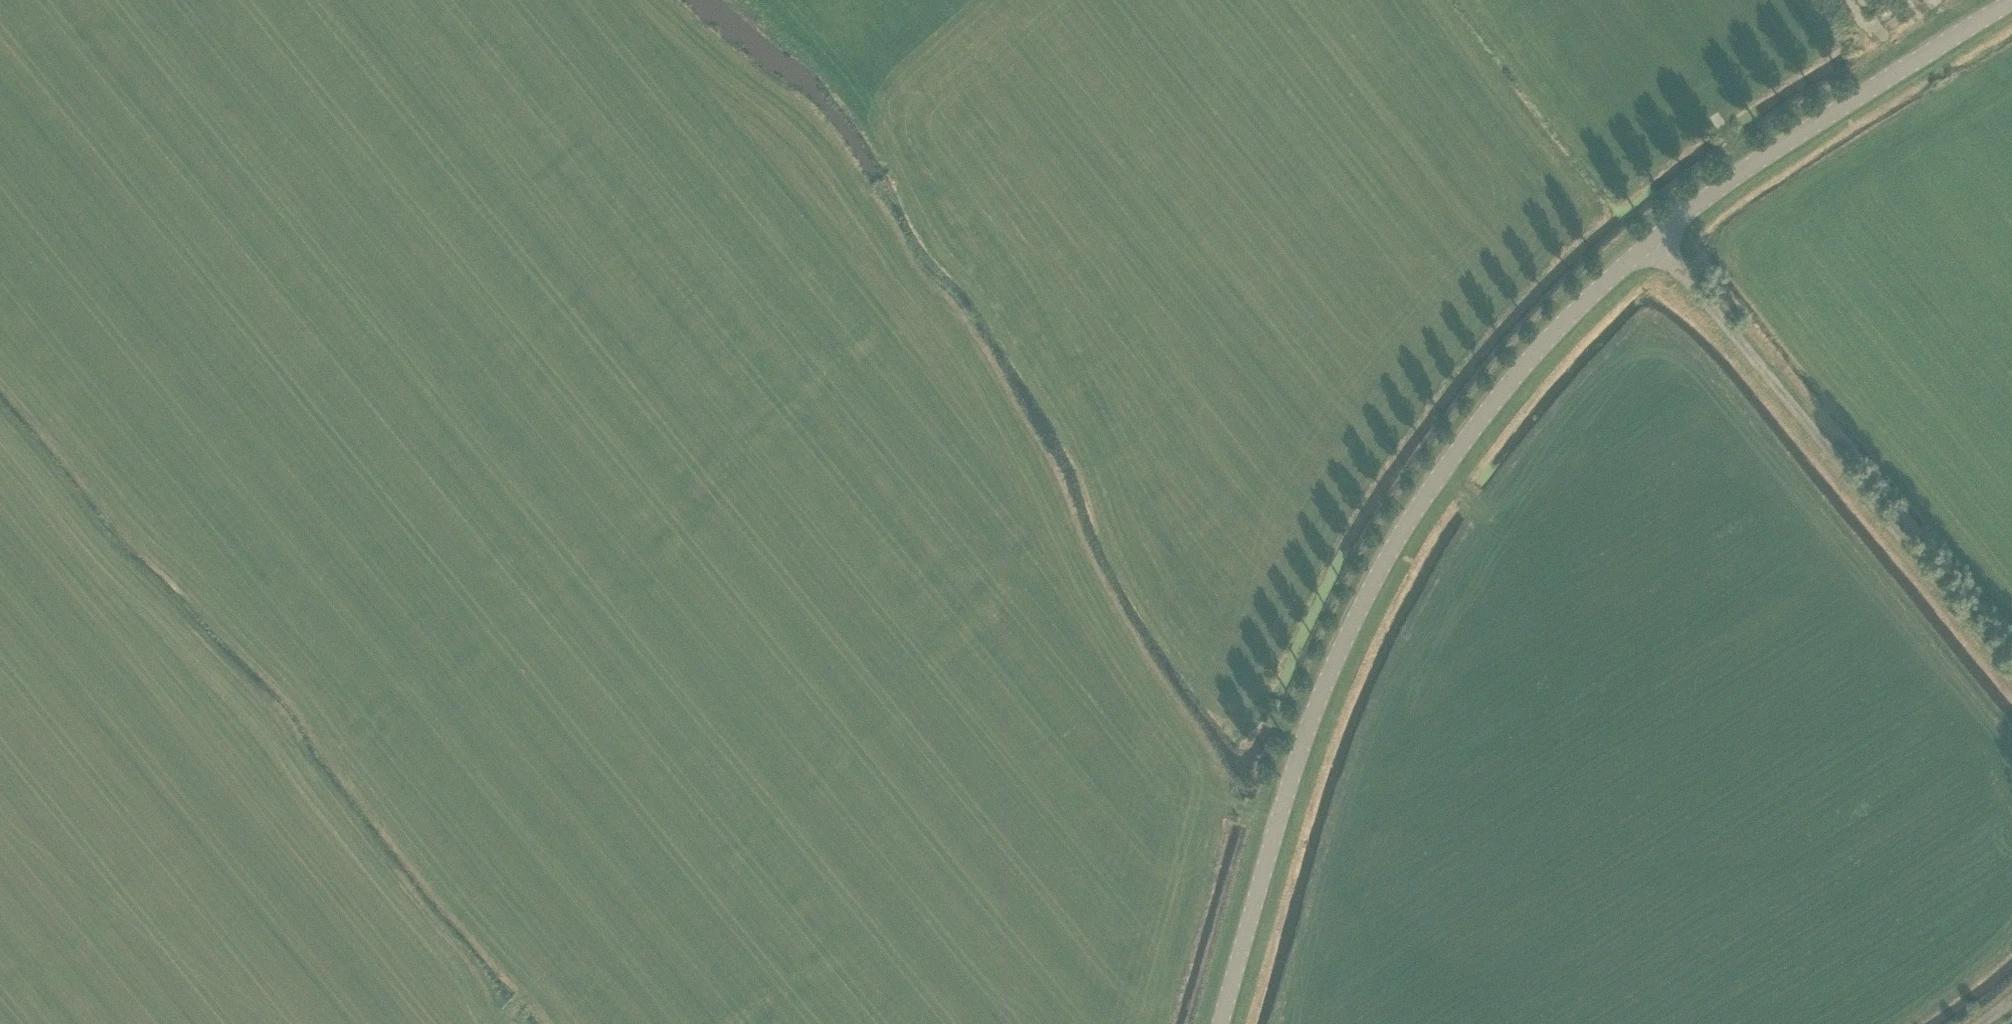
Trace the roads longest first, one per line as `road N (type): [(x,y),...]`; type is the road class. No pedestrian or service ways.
road 1 (tertiary): [(1221,1023),(1334,661),(1411,516),(1495,400),(1652,240)]
road 2 (unclassified): [(2011,676),(1652,240)]
road 3 (tertiary): [(1652,240),(1748,166),(2011,0)]

